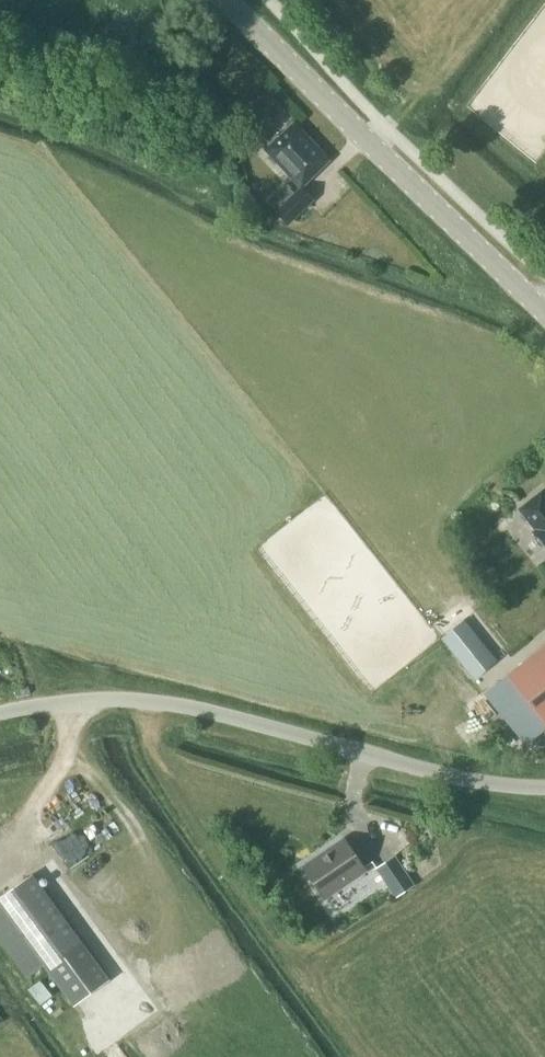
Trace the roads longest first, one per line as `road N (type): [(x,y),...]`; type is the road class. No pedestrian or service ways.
road 1 (unclassified): [(0,714),(81,701),(169,704),(481,782),(544,786)]
road 2 (tertiary): [(544,313),(231,0)]

